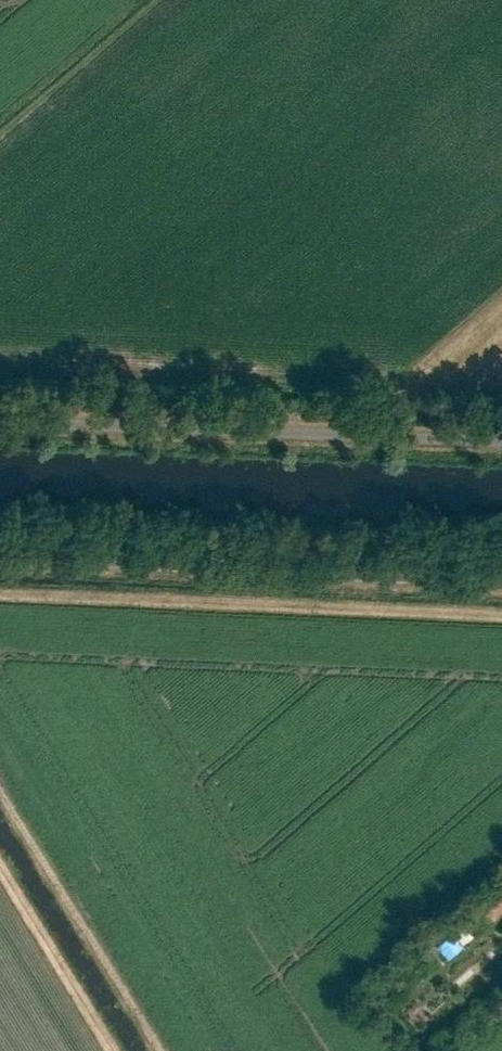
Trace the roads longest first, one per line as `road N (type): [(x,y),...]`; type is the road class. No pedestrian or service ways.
road 1 (track): [(0,557),(501,584)]
road 2 (track): [(0,419),(501,439)]

